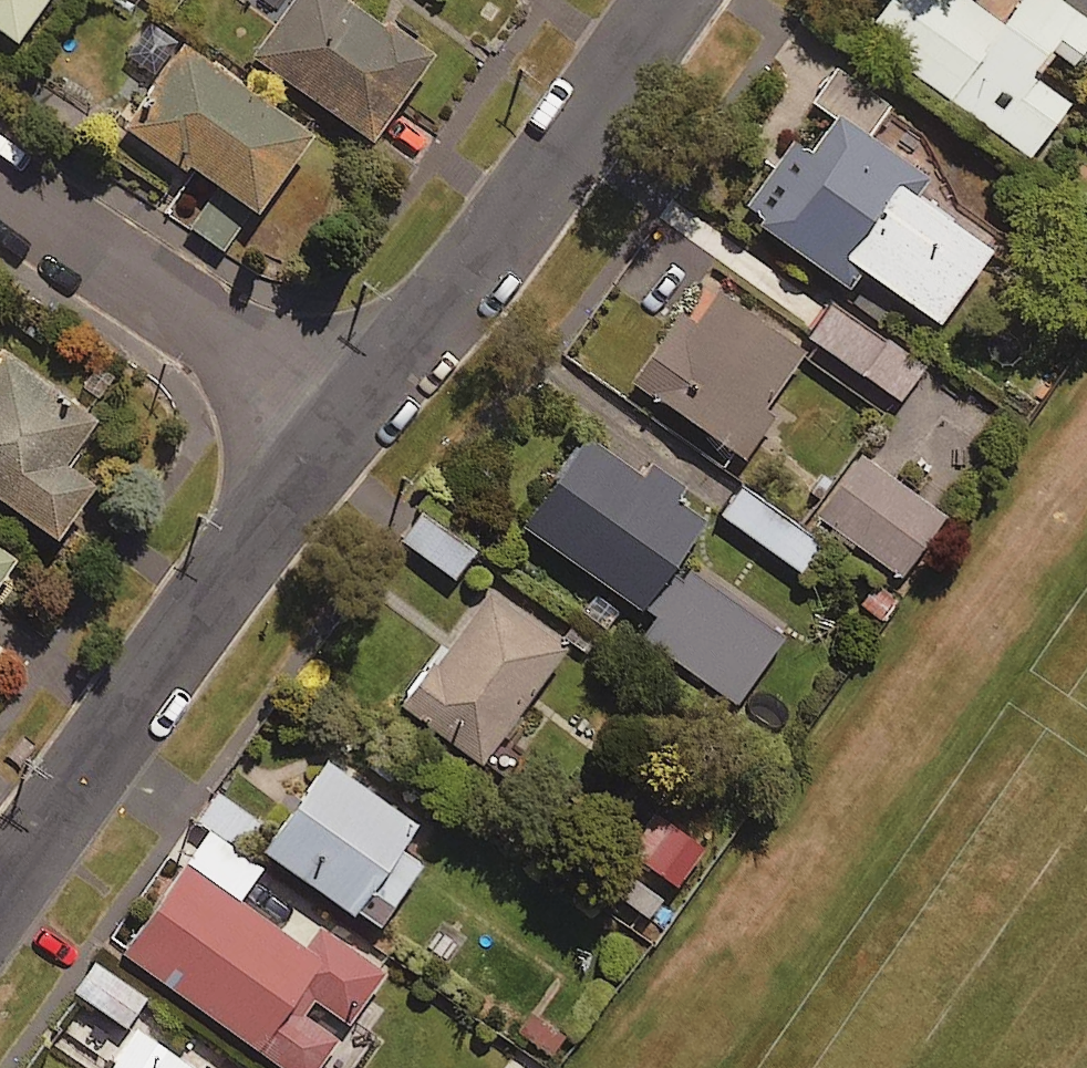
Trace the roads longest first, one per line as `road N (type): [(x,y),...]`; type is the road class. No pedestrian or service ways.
road 1 (residential): [(0,888),(329,436)]
road 2 (residential): [(329,436),(495,248),(668,0)]
road 3 (residential): [(0,195),(260,366),(329,436)]

